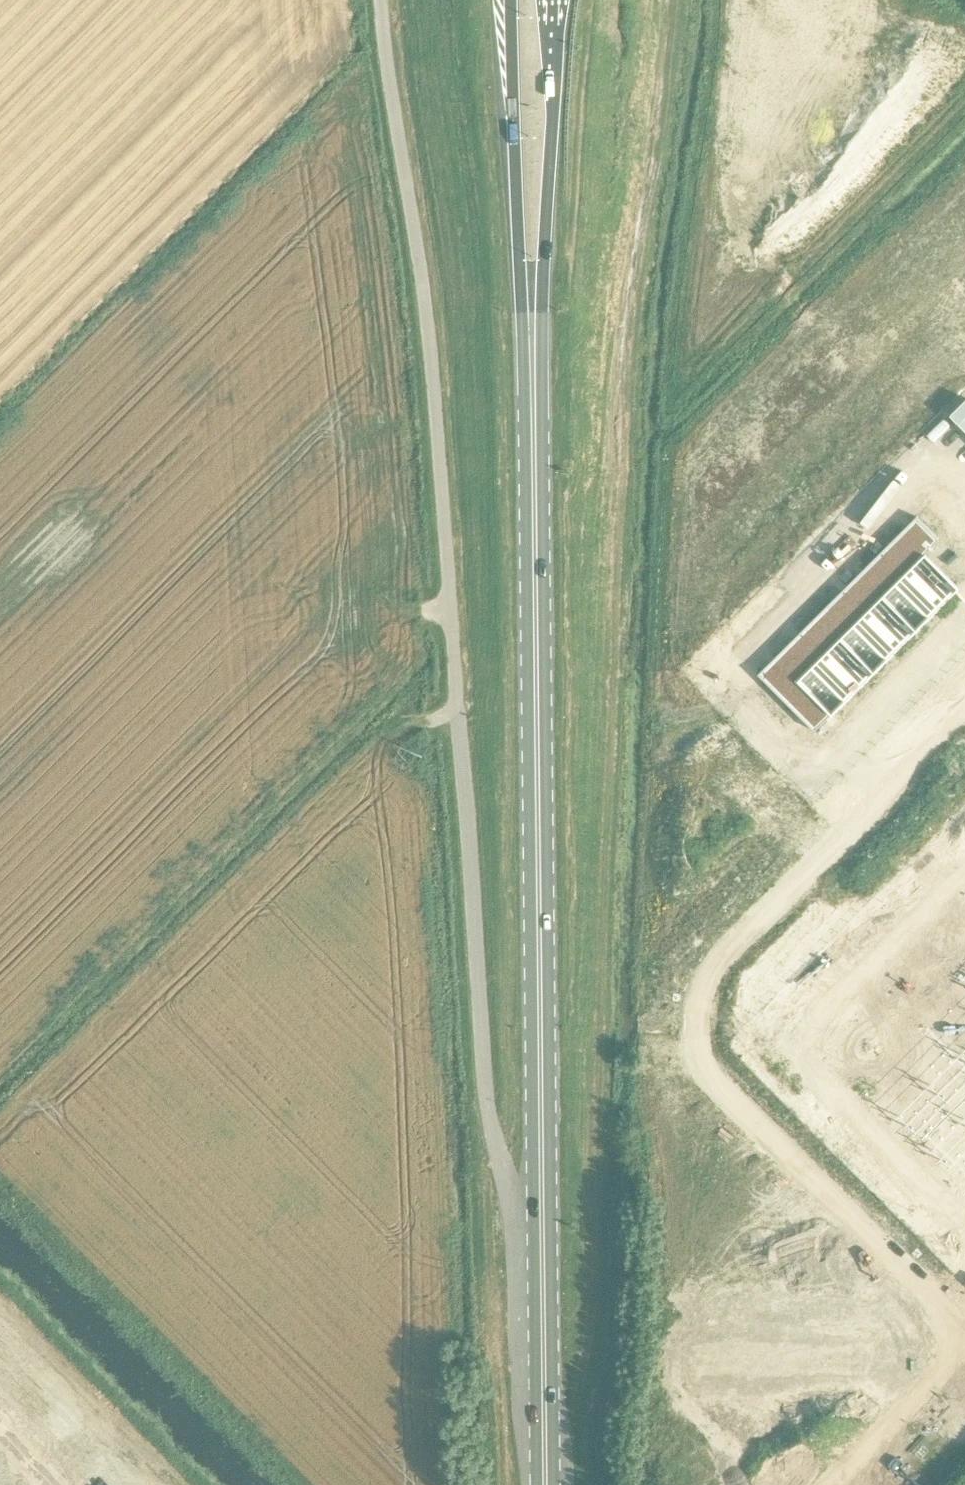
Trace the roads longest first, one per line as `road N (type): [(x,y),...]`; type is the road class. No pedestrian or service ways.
road 1 (primary): [(544,1484),(531,352)]
road 2 (primary): [(531,352),(552,131),(552,0)]
road 3 (primary): [(510,0),(519,255),(531,352)]

